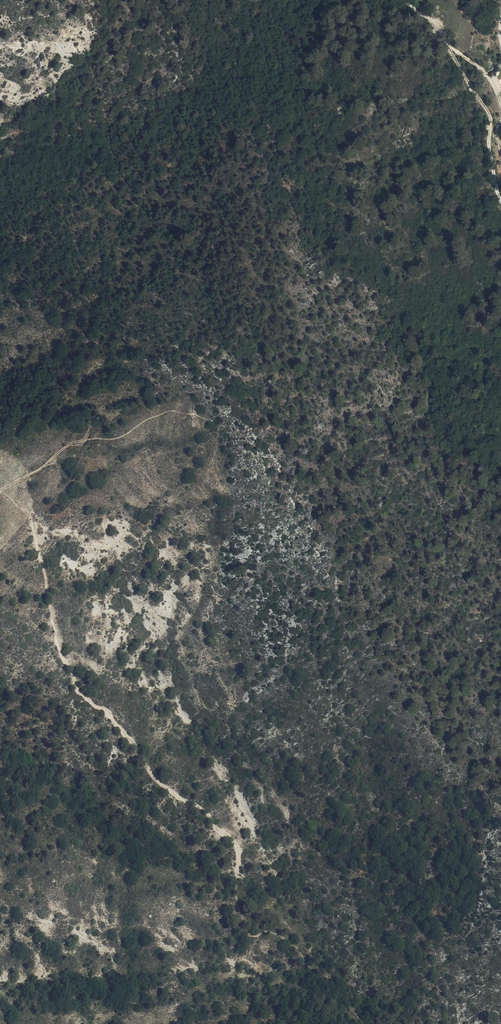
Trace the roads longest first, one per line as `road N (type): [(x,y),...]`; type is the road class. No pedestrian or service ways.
road 1 (track): [(237,872),(232,837),(155,775),(106,709),(79,692),(63,654),(34,512),(0,490)]
road 2 (track): [(500,103),(482,68),(407,0)]

